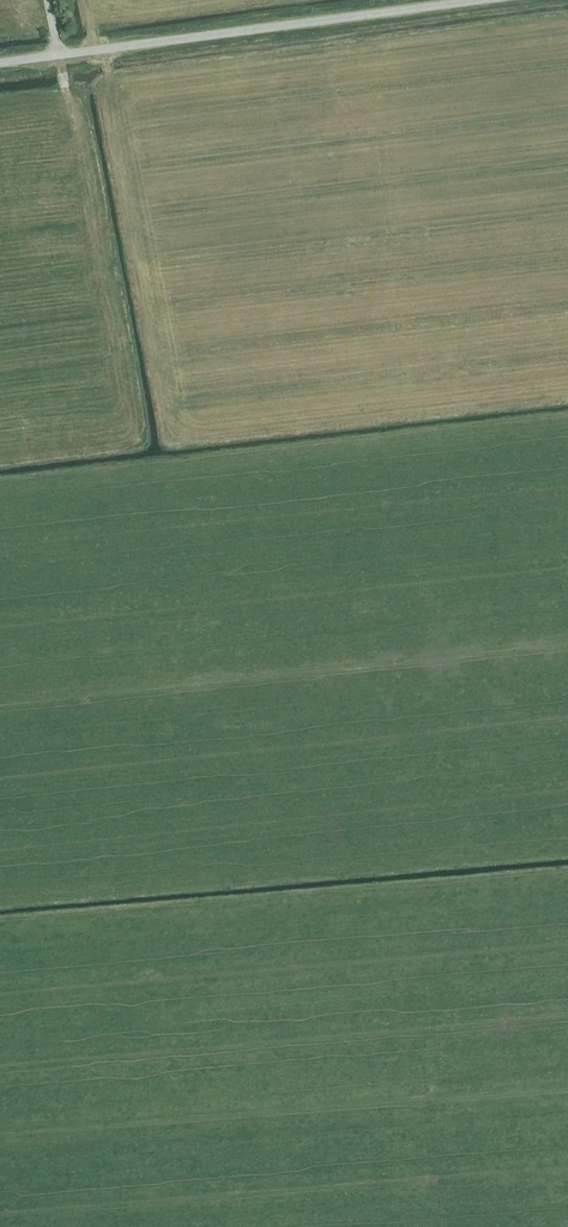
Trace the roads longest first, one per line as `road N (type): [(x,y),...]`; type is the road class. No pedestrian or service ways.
road 1 (unclassified): [(493,0),(0,66)]

